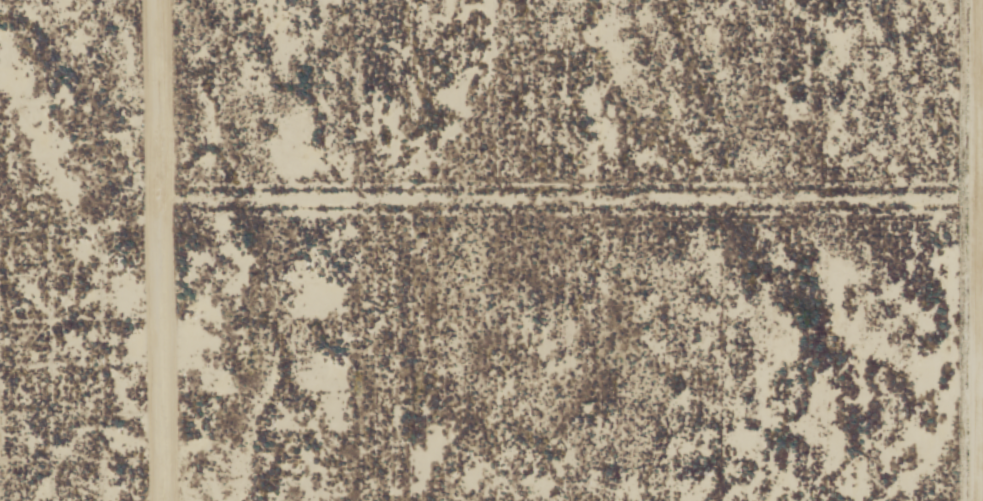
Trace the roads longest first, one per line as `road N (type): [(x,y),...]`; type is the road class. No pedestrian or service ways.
road 1 (track): [(165,0),(173,500)]
road 2 (residential): [(973,500),(976,0)]

